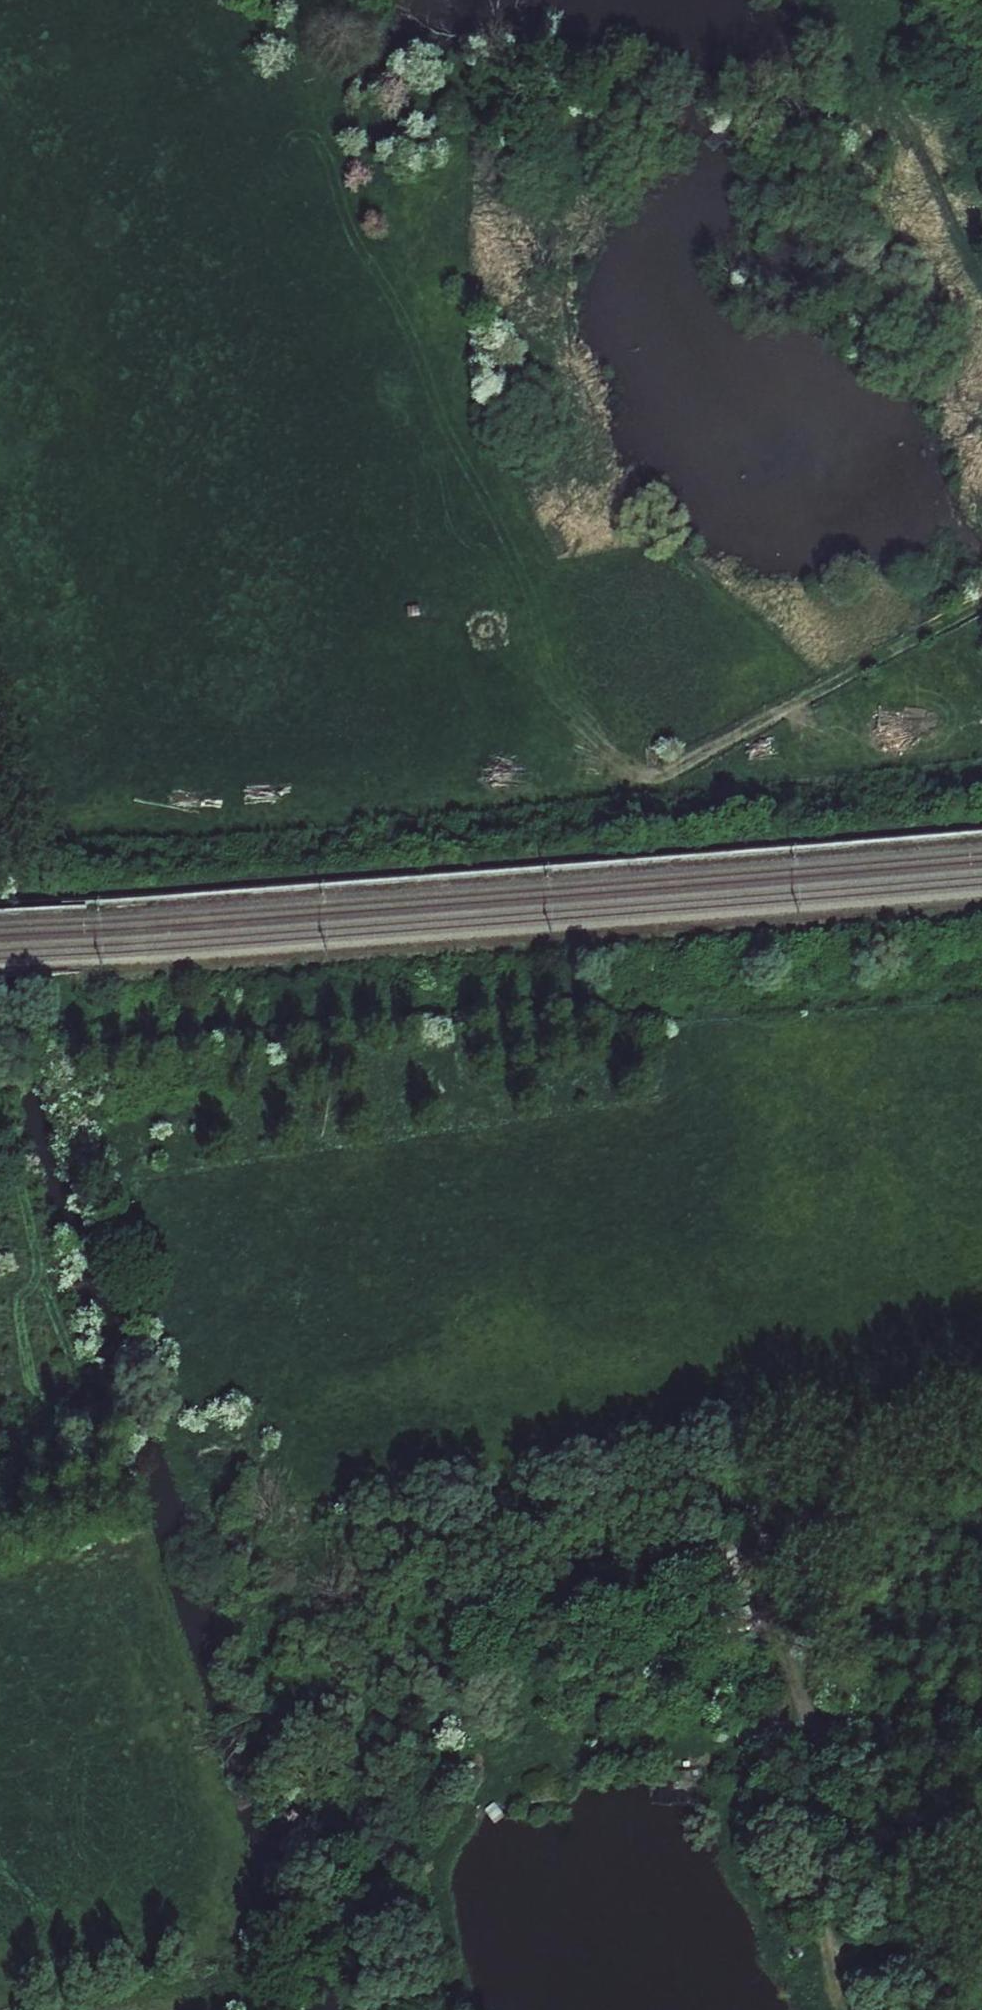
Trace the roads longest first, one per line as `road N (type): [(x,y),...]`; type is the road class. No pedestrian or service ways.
road 1 (track): [(666,766),(981,601)]
road 2 (track): [(817,1725),(981,1719)]

